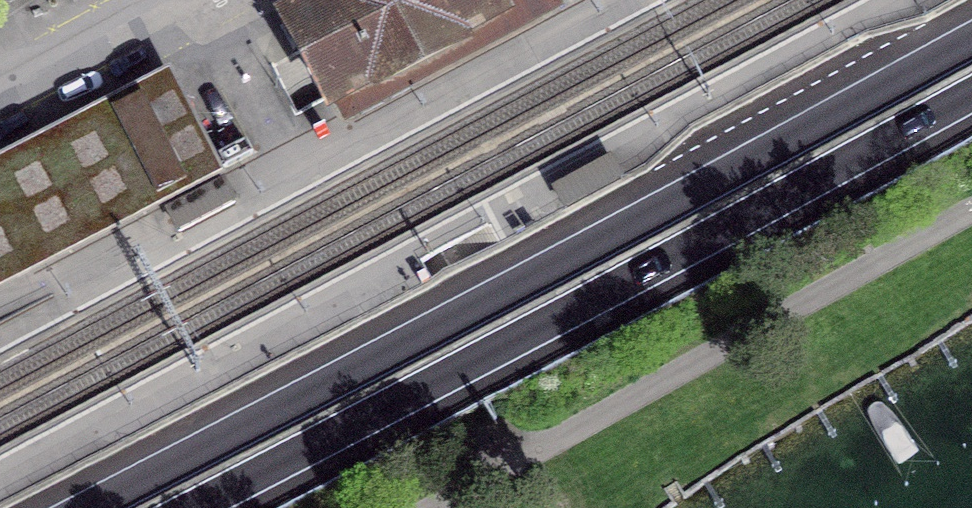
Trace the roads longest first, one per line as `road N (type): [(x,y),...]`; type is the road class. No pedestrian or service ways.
road 1 (motorway): [(971,33),(89,507)]
road 2 (motorway): [(200,507),(971,87)]
road 3 (residential): [(427,507),(971,214)]
road 4 (residential): [(188,0),(24,86)]

